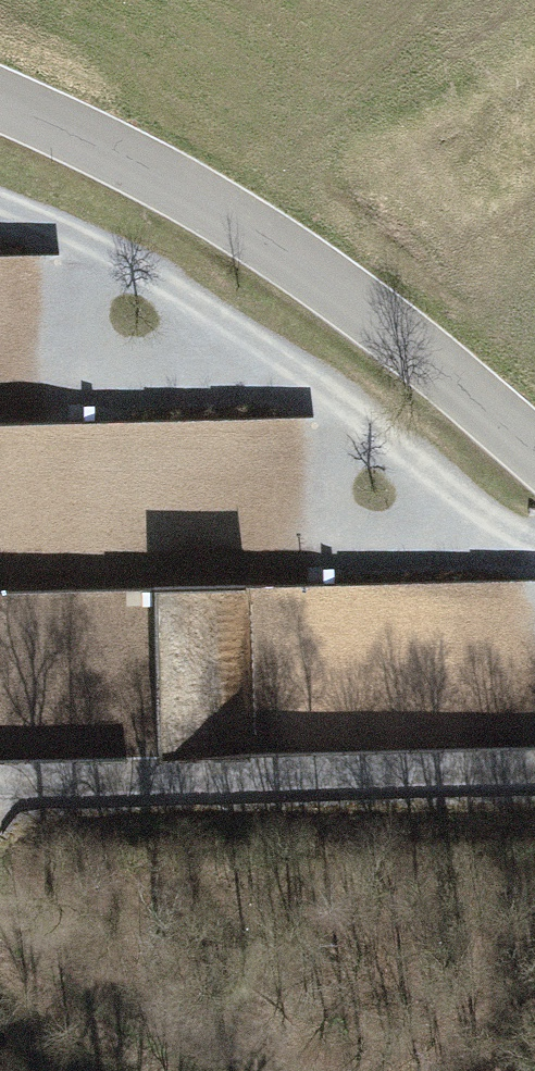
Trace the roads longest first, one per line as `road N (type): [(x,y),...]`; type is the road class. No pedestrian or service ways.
road 1 (unclassified): [(0,99),(261,235),(406,342),(534,451)]
road 2 (track): [(534,549),(459,506),(310,381),(159,278),(0,207)]
road 3 (track): [(0,789),(534,772)]
road 4 (track): [(94,245),(97,379),(299,374)]
road 5 (track): [(337,402),(341,549),(522,544)]
road 6 (track): [(0,915),(110,1001),(262,1070)]

